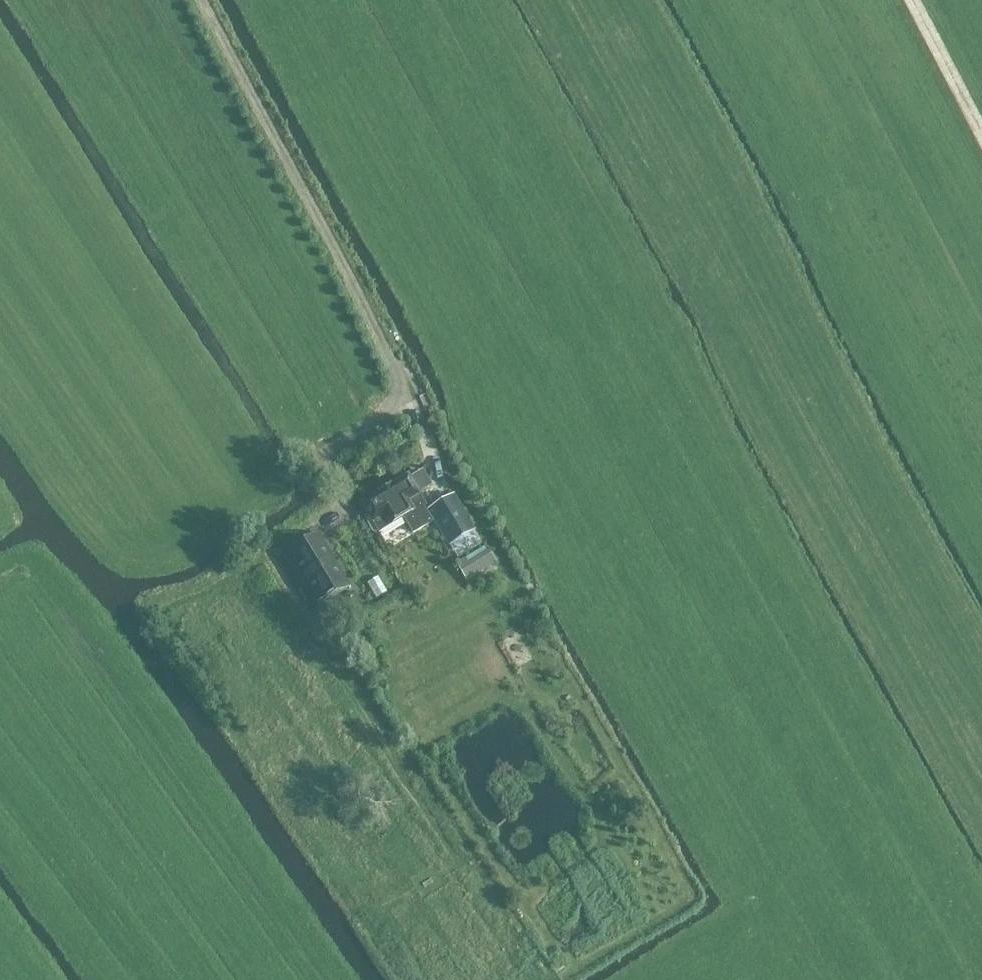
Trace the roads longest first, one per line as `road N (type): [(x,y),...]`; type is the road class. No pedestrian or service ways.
road 1 (track): [(0,609),(263,979)]
road 2 (track): [(913,0),(981,131)]

